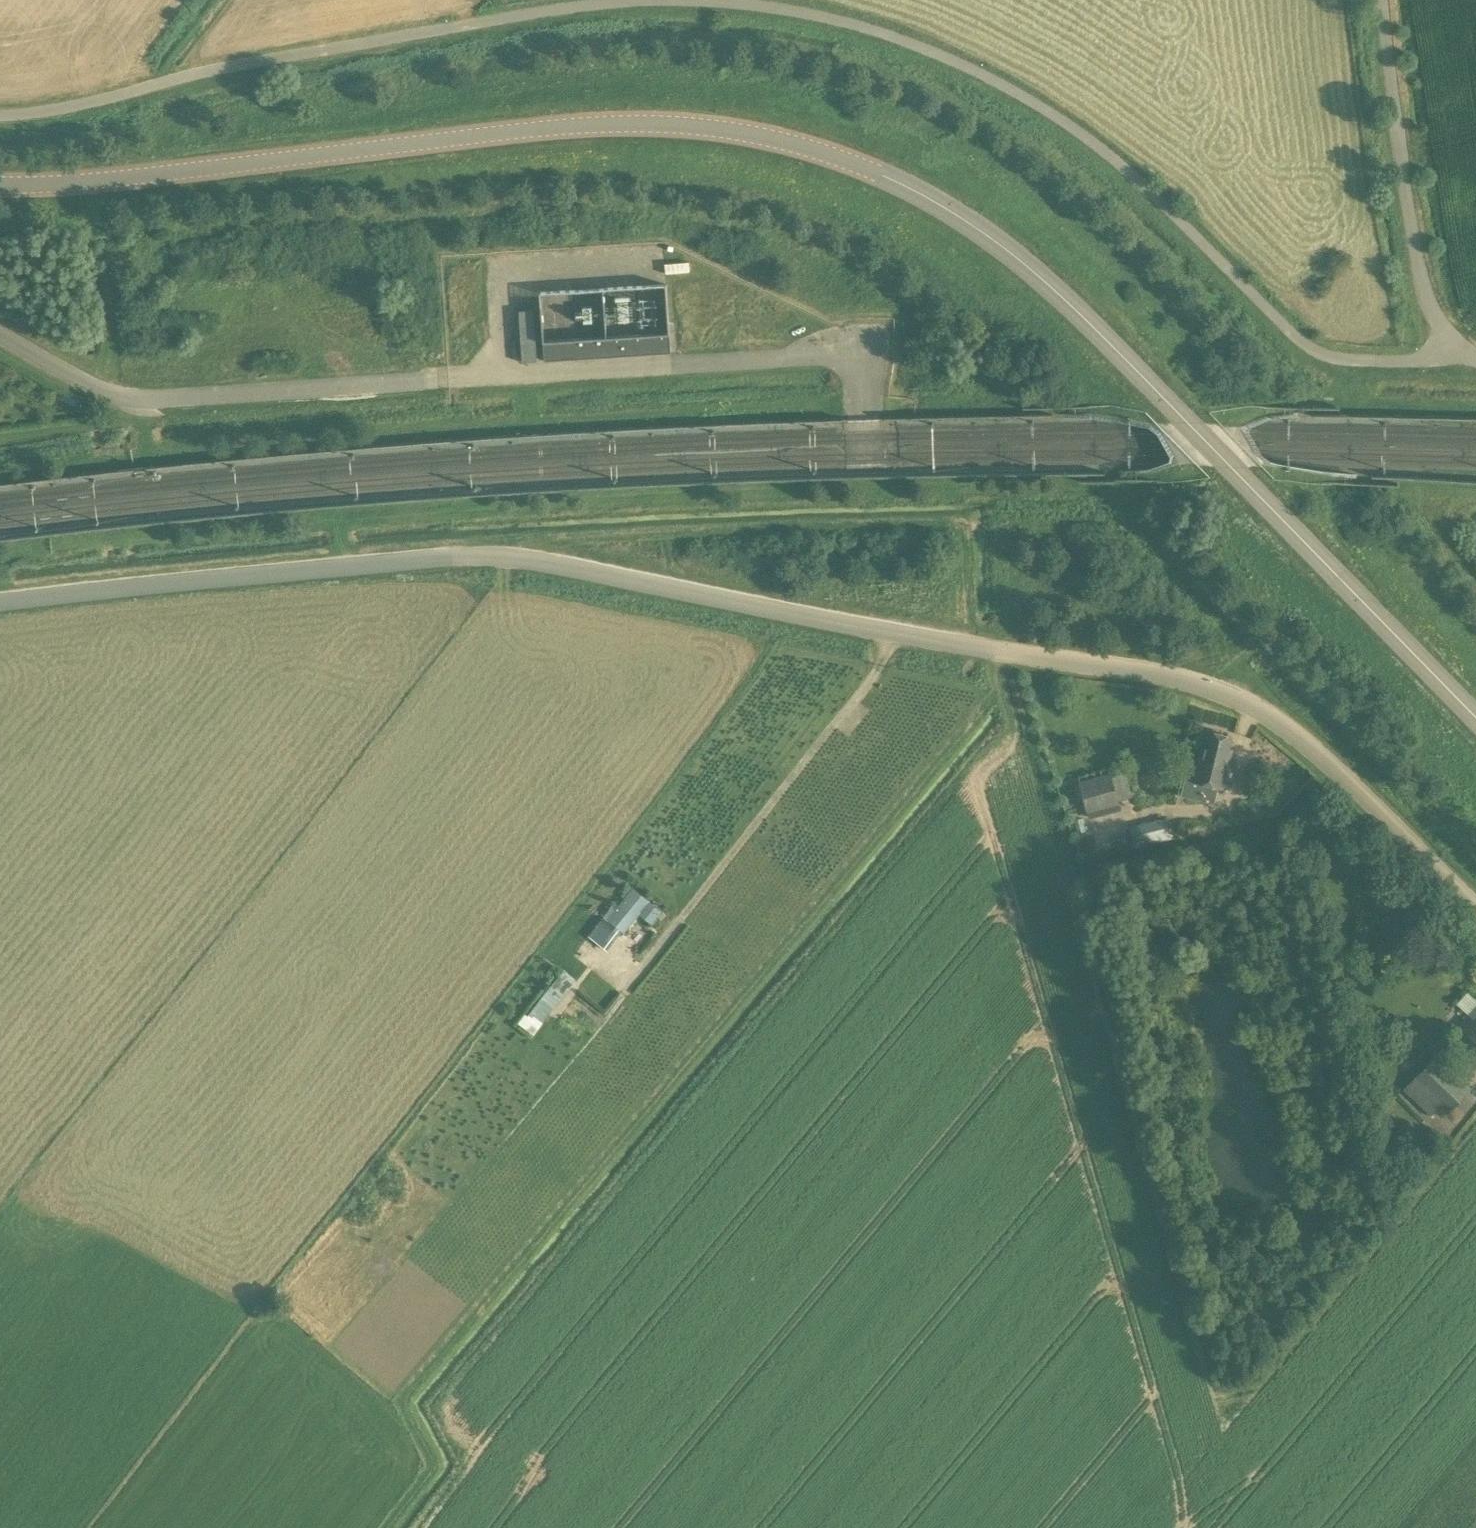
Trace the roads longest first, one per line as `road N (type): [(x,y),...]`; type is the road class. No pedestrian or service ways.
road 1 (tertiary): [(1475,724),(1127,360),(1006,247),(854,163),(754,134),(643,123),(0,185)]
road 2 (unclassified): [(0,599),(484,552),(1174,680),(1245,702),(1284,726),(1475,908)]
road 3 (unclassified): [(1378,0),(1428,304),(1475,357)]

